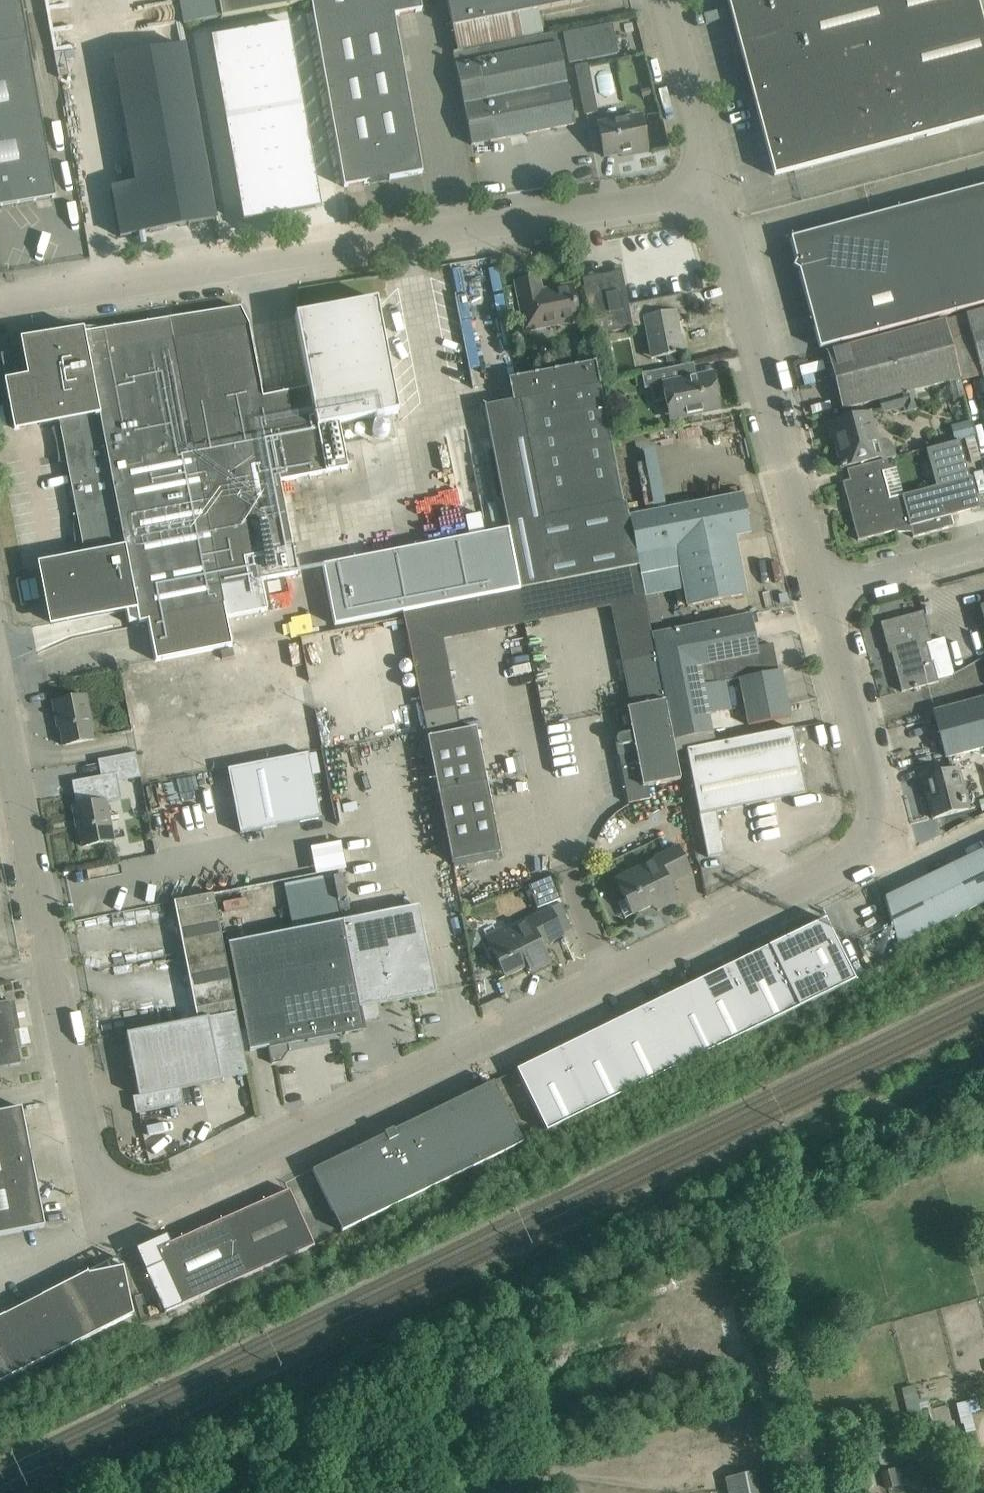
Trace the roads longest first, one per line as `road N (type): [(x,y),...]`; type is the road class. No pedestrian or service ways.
road 1 (unclassified): [(105,1230),(846,862),(874,828),(875,777),(823,588)]
road 2 (unclassified): [(0,305),(715,192)]
road 3 (unclassified): [(105,1230),(0,687)]
road 4 (unclassified): [(823,588),(715,192)]
road 5 (unclassified): [(715,192),(666,0)]
road 6 (unclassified): [(823,588),(983,545)]

